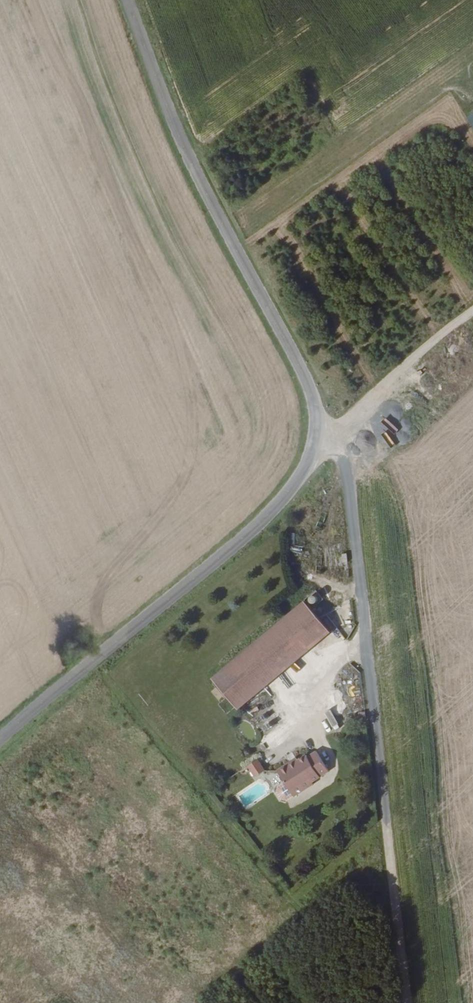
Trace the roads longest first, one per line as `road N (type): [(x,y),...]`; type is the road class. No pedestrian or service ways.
road 1 (track): [(472,315),(336,436),(406,1002)]
road 2 (tertiary): [(128,0),(207,198),(301,372),(314,433)]
road 3 (tertiary): [(314,433),(302,470),(262,520),(0,742)]

